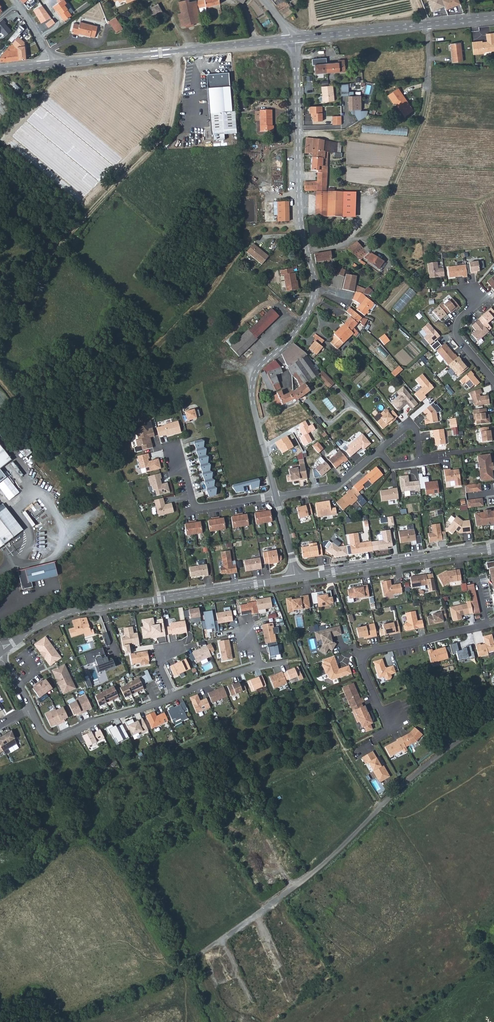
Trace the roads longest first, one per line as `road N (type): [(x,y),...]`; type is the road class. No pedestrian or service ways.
road 1 (residential): [(276,497),(251,384),(315,296),(301,223),(294,38)]
road 2 (residential): [(197,956),(309,877),(417,772),(493,715)]
road 3 (residential): [(0,648),(81,610),(296,578)]
road 4 (track): [(428,24),(426,108),(380,227),(330,249),(305,246)]
road 5 (tertiary): [(49,64),(294,38)]
road 6 (residential): [(377,739),(388,731),(361,666),(368,651),(493,621)]
road 7 (tertiary): [(294,38),(493,17)]
road 8 (residential): [(296,578),(493,548)]
road 9 (residential): [(30,708),(53,739),(174,696)]
road 10 (residential): [(276,497),(192,510),(175,441)]
road 11 (residential): [(379,451),(393,467),(421,459),(410,423),(386,445)]

